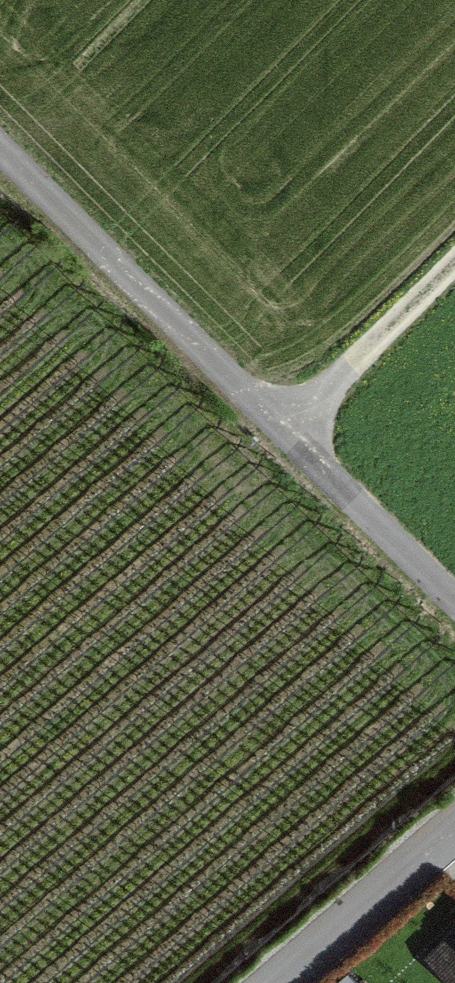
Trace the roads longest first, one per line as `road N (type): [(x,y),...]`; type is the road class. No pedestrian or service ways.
road 1 (unclassified): [(0,142),(454,596)]
road 2 (track): [(454,256),(285,425)]
road 3 (residential): [(281,982),(454,834)]

